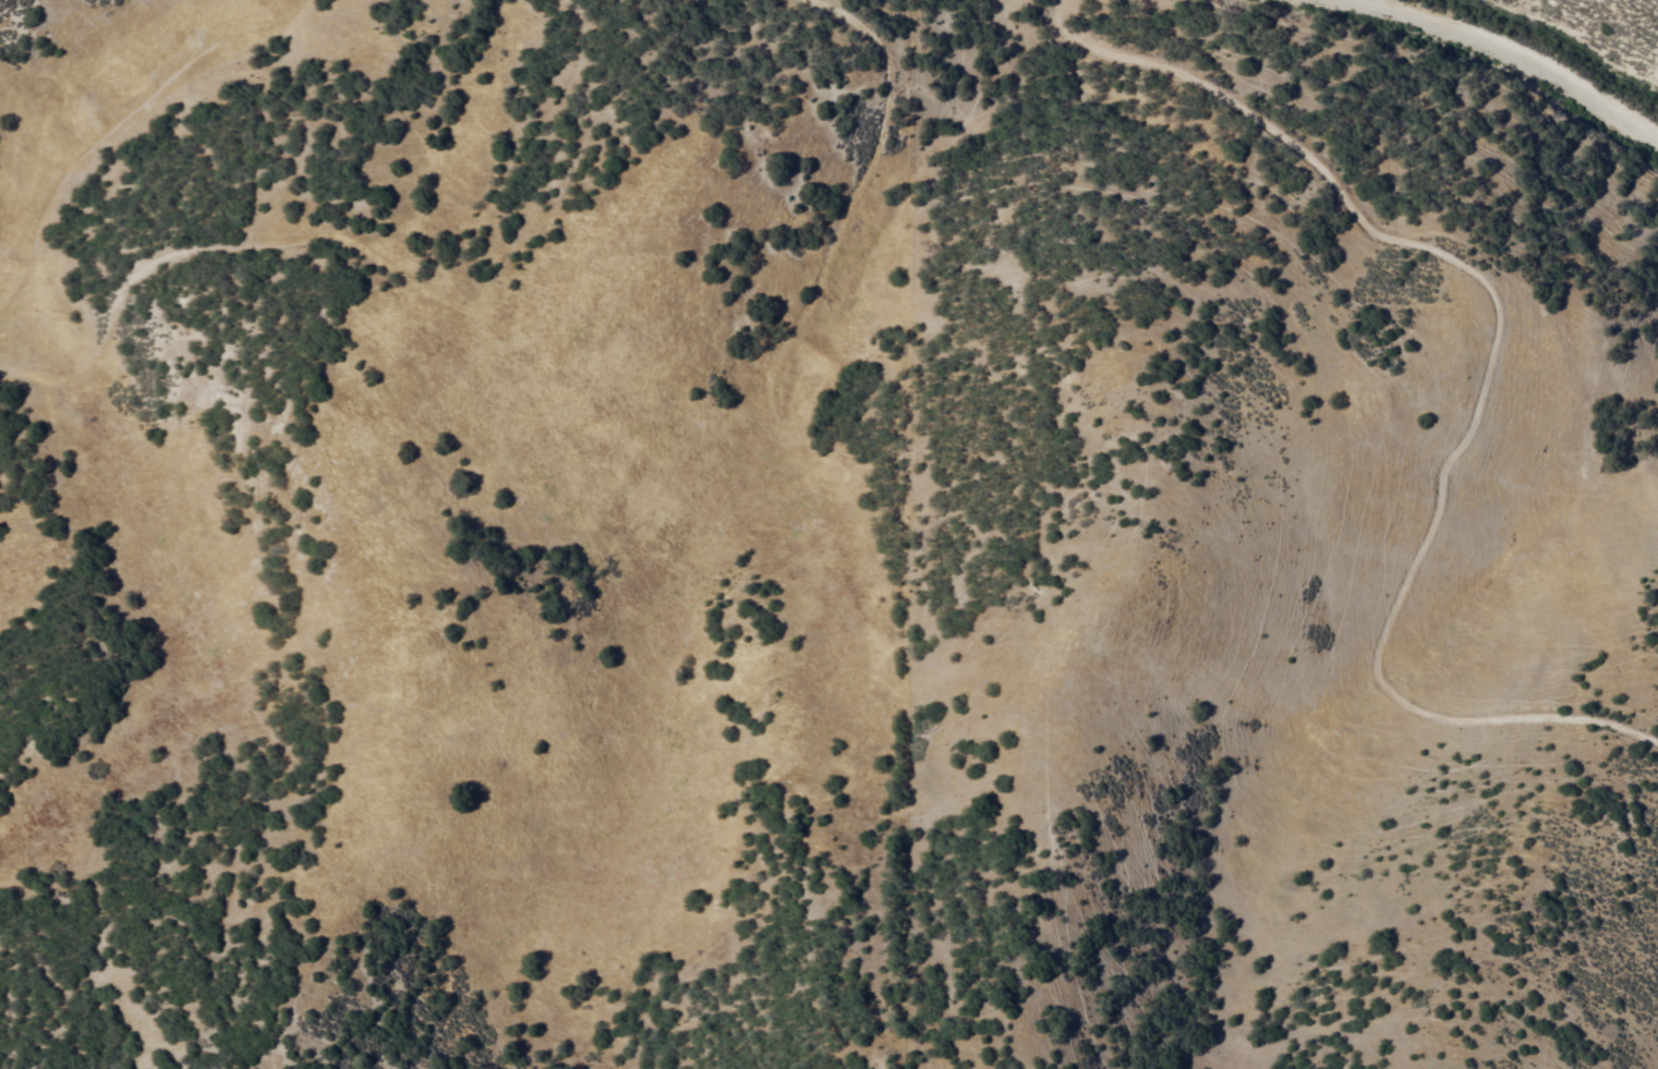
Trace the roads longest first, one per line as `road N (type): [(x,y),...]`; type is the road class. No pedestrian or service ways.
road 1 (track): [(1657,142),(1578,93),(1463,40),(1322,0)]

